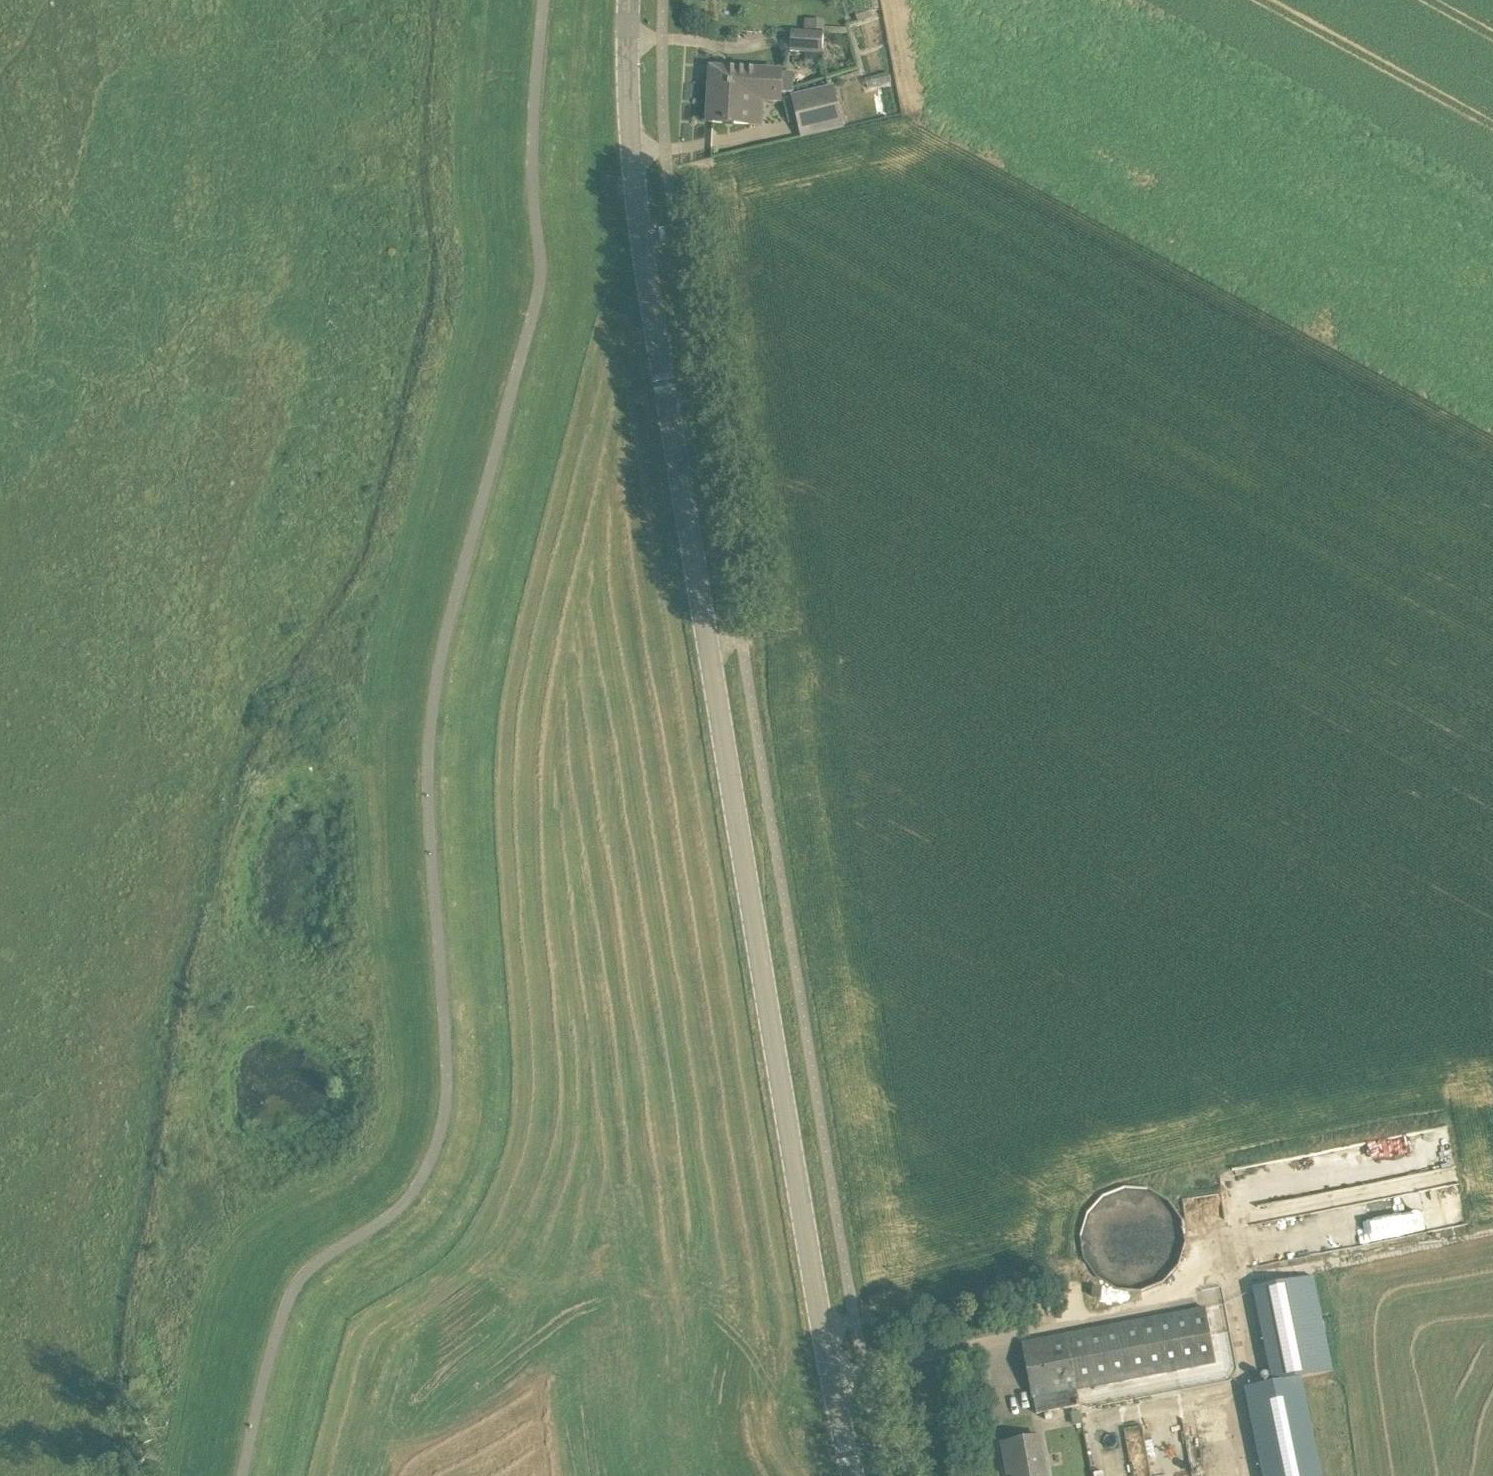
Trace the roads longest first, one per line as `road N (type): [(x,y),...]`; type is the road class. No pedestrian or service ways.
road 1 (tertiary): [(852,1475),(638,218),(630,0)]

